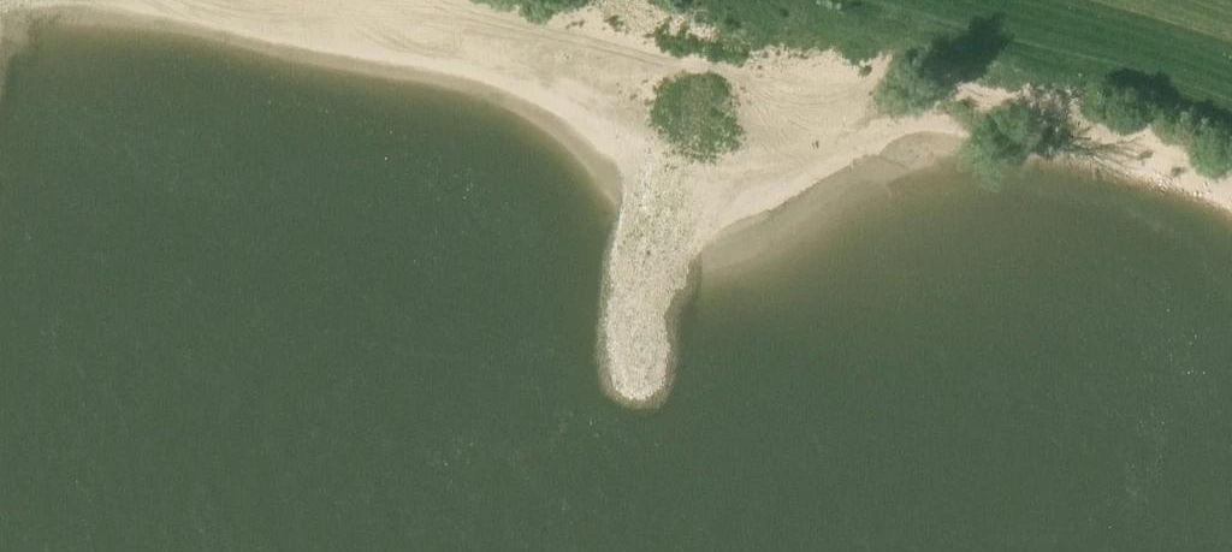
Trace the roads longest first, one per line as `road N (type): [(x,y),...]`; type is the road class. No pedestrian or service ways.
road 1 (track): [(1231,108),(898,0)]

